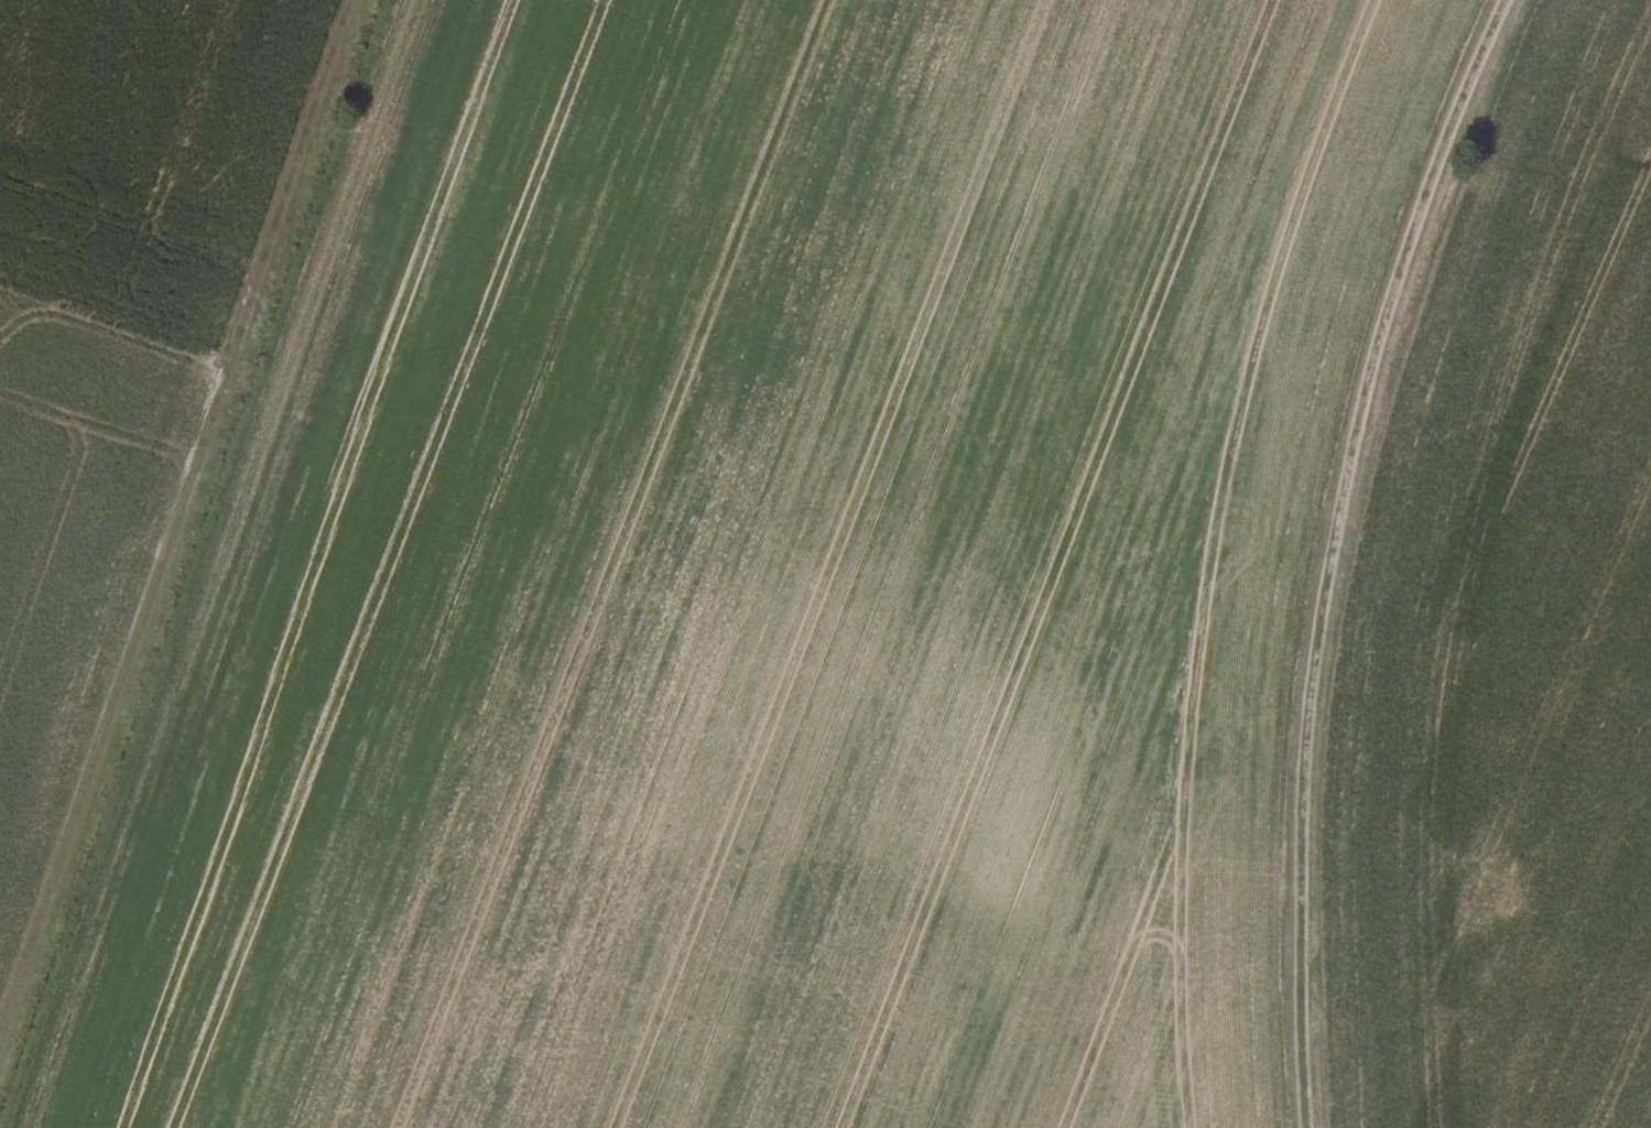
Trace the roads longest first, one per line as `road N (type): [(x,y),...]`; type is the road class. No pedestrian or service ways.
road 1 (track): [(1319,1127),(1323,662),(1397,298),(1513,0)]

